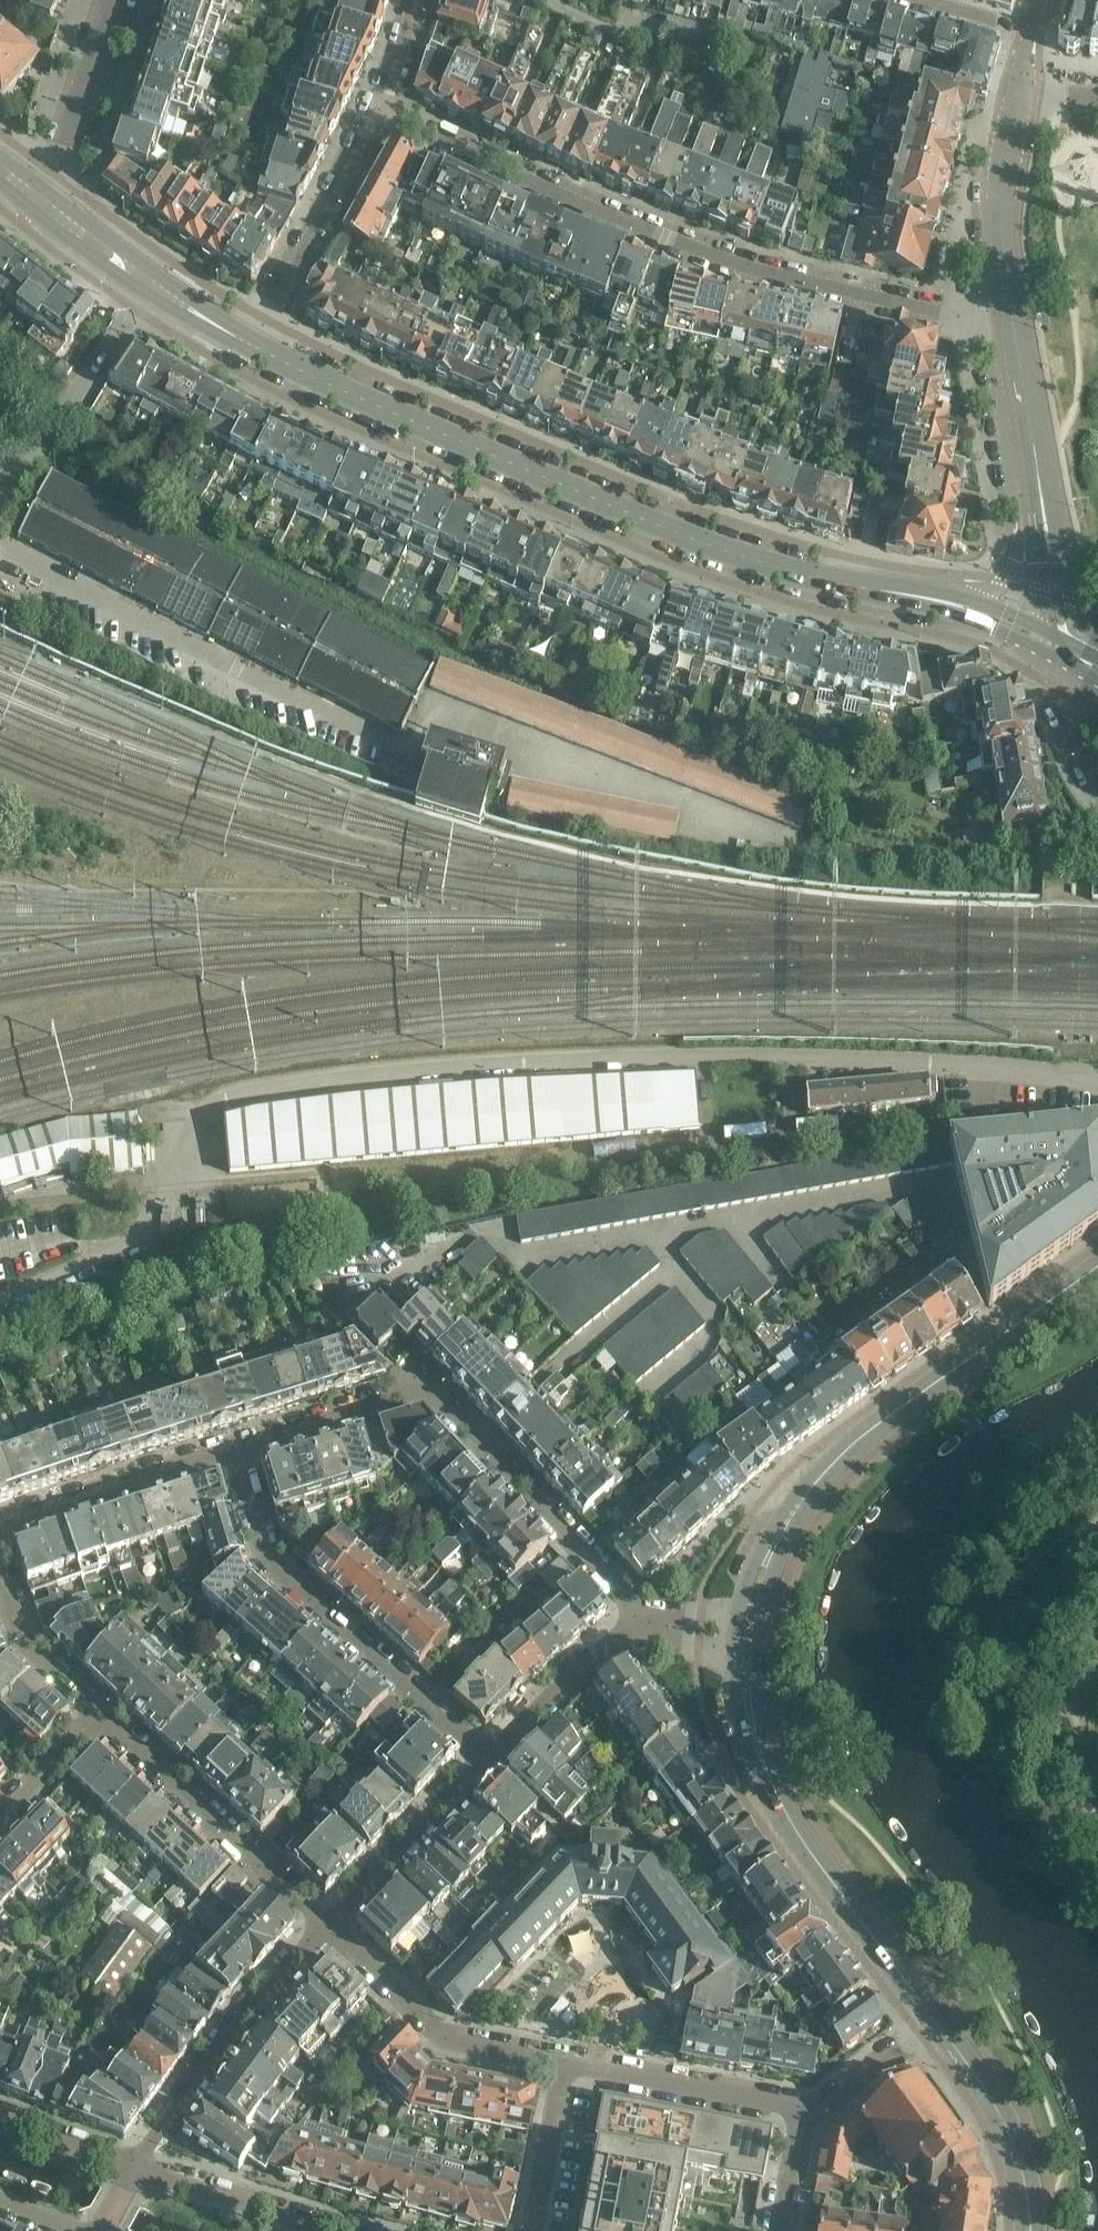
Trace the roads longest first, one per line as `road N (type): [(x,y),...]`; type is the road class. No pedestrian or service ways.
road 1 (residential): [(1012,332),(656,229),(377,90)]
road 2 (primary): [(815,576),(536,474),(251,343)]
road 3 (secondary): [(745,1634),(772,1547),(828,1466),(1097,1267)]
road 4 (residential): [(236,1449),(427,1386),(640,1616)]
road 5 (secondary): [(930,2011),(825,1874),(775,1790),(744,1693),(745,1634)]
road 6 (residential): [(485,1758),(270,1559),(236,1449)]
road 7 (residential): [(97,1709),(327,1928)]
road 8 (residential): [(327,1928),(239,2021),(135,2165)]
road 9 (residential): [(377,90),(251,343)]
road 10 (residential): [(327,1928),(450,2040),(562,2063)]
road 11 (primary): [(815,576),(931,606),(1065,662)]
road 12 (tertiary): [(1076,635),(1024,376)]
road 13 (primary): [(251,343),(152,284),(39,201)]
road 14 (residential): [(0,1529),(236,1449)]
road 15 (tertiary): [(1024,376),(1042,624)]
road 16 (tertiary): [(1012,332),(1000,188),(1018,88)]
road 17 (secondary): [(1029,2230),(1023,2173),(1005,2127),(930,2011)]
road 18 (residential): [(800,2111),(562,2063)]
road 19 (primary): [(1042,624),(932,591),(815,576)]
road 20 (residential): [(485,1758),(327,1928)]
road 21 (residential): [(343,2230),(260,2211),(135,2165)]
road 22 (residential): [(39,201),(111,0)]
road 23 (residential): [(640,1616),(485,1758)]
road 24 (residential): [(0,1563),(26,1640),(97,1709)]
road 25 (residential): [(562,2063),(528,2230)]
road 26 (residential): [(930,2011),(800,2111)]
road 27 (residential): [(135,2165),(0,2110)]
road 28 (residential): [(0,1816),(97,1709)]
road 29 (residential): [(1065,662),(1067,730),(1097,793)]
road 30 (residential): [(779,2230),(800,2111)]

